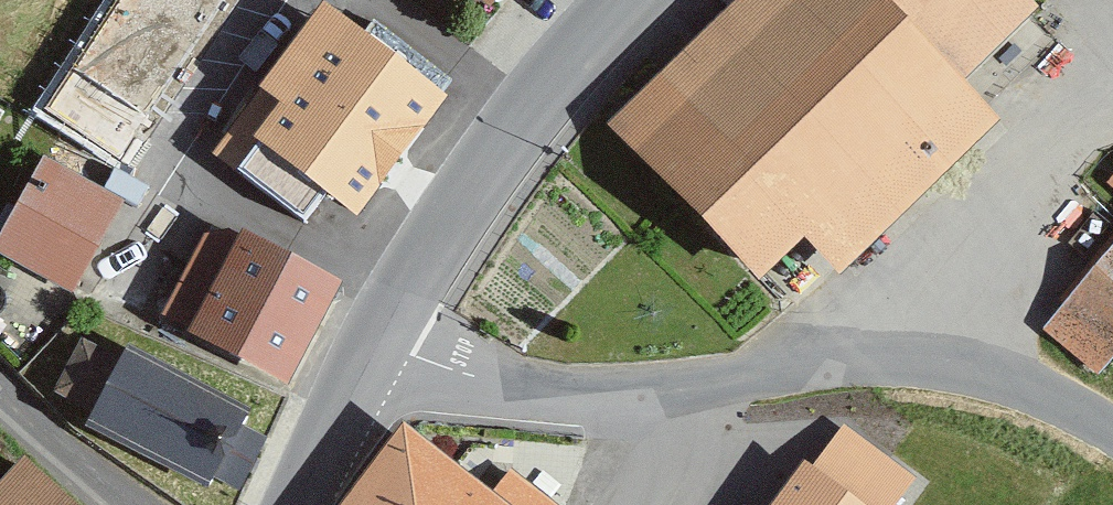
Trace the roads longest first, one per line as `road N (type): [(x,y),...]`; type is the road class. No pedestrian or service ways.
road 1 (residential): [(375,332),(457,386),(509,401),(686,390),(852,365),(1003,379),(1112,428)]
road 2 (secondary): [(375,332),(526,112),(648,0)]
road 3 (secondary): [(293,504),(375,332)]
road 4 (unclassified): [(0,389),(141,504)]

